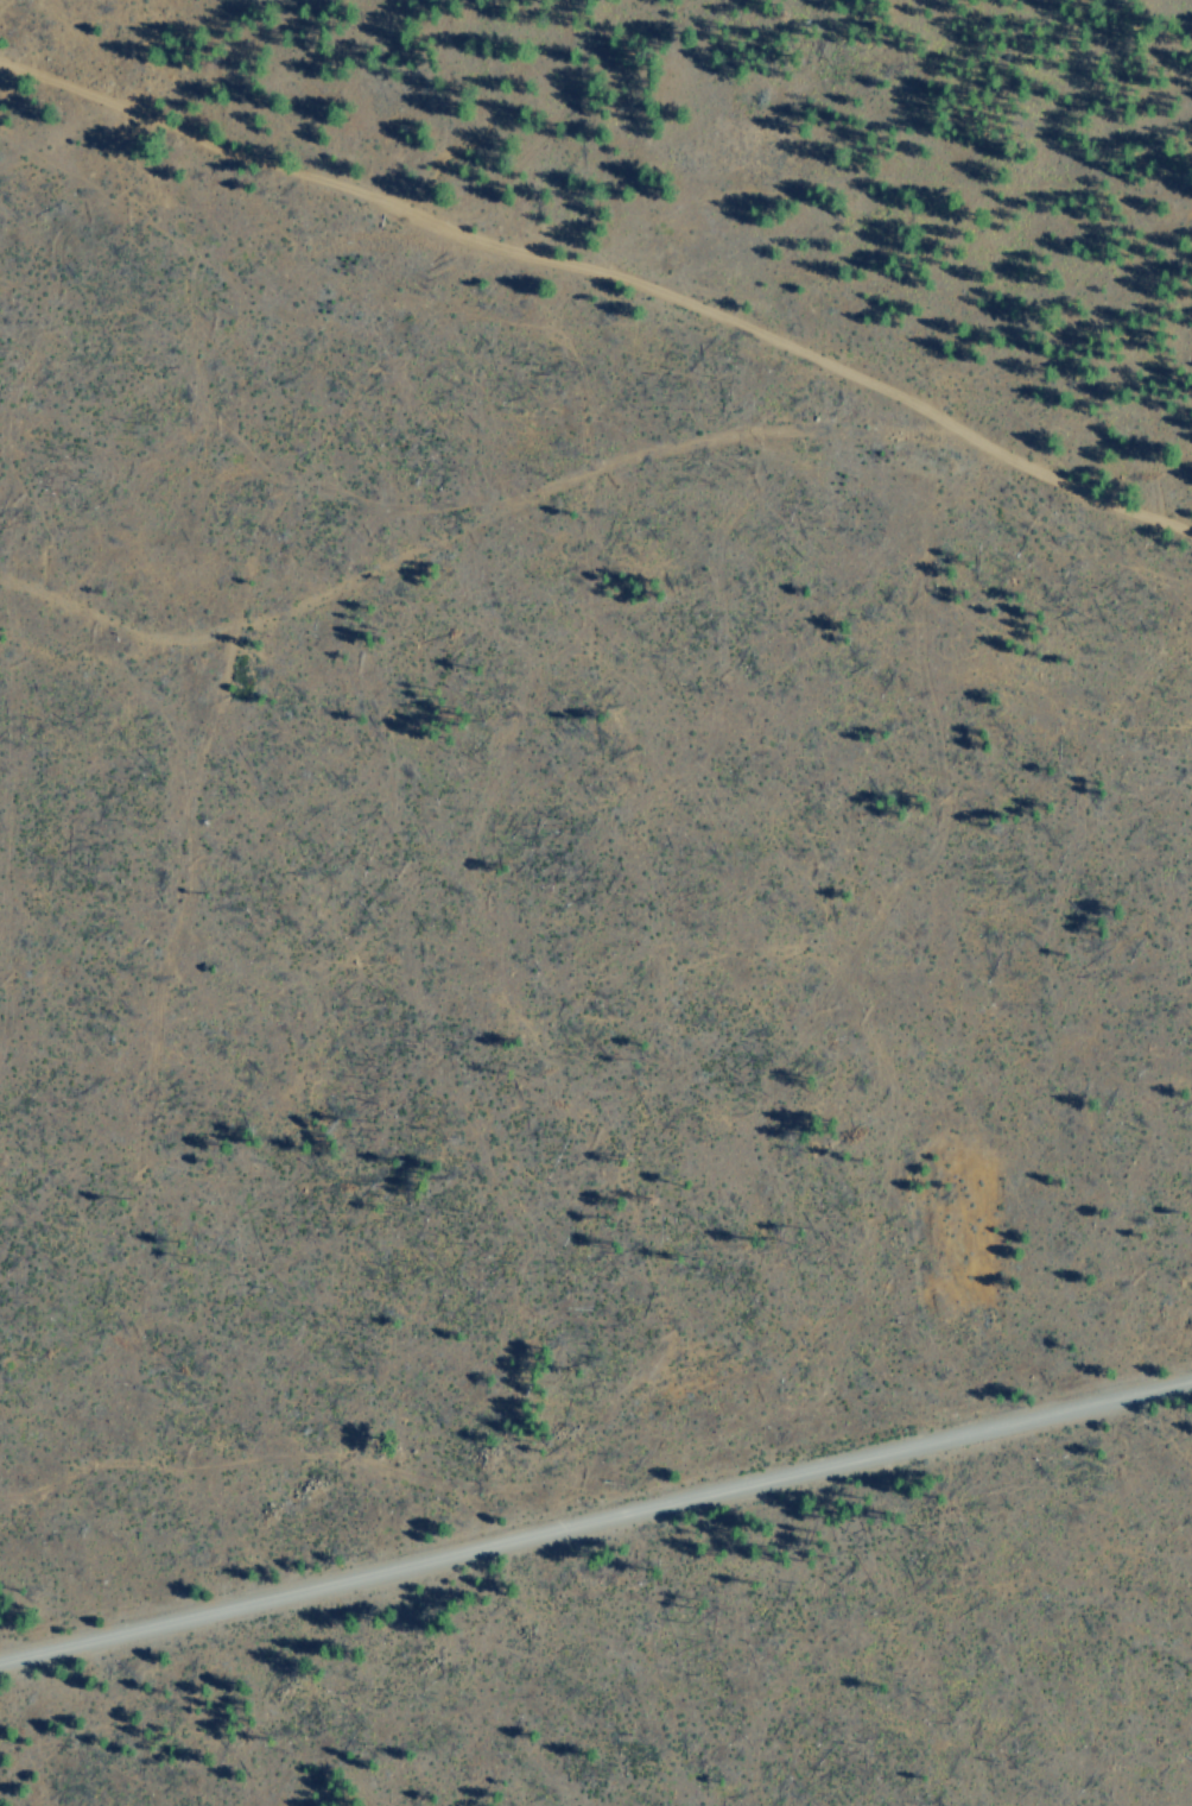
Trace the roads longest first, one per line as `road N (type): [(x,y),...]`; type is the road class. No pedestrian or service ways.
road 1 (track): [(0,600),(217,618),(438,554),(673,447),(800,447),(978,497),(1191,601)]
road 2 (track): [(0,1564),(190,1517),(1191,1332)]

